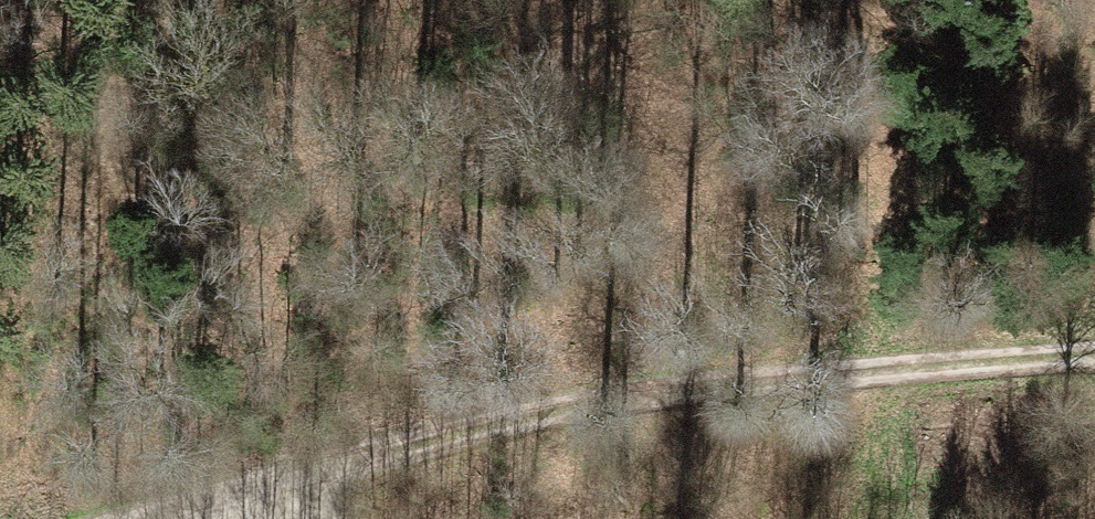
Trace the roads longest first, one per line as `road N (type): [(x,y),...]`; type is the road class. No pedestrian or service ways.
road 1 (track): [(140,518),(221,507),(372,459),(653,396),(932,353),(1094,349)]
road 2 (track): [(764,518),(932,353)]

